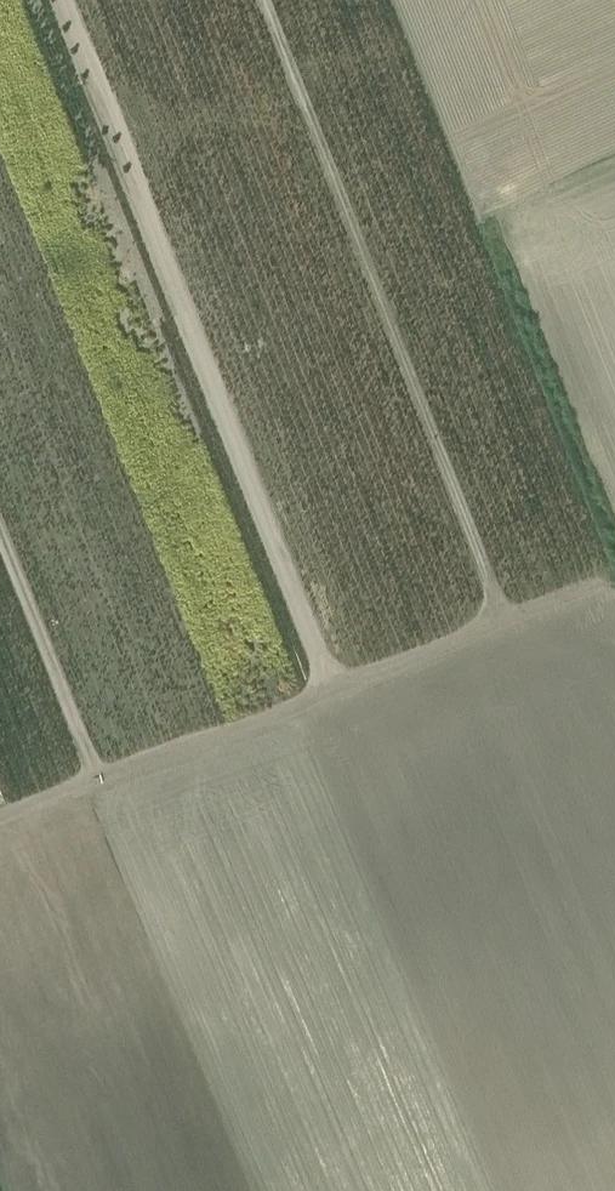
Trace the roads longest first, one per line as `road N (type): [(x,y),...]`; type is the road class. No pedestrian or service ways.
road 1 (track): [(64,0),(335,695)]
road 2 (track): [(0,822),(604,593),(614,600)]

